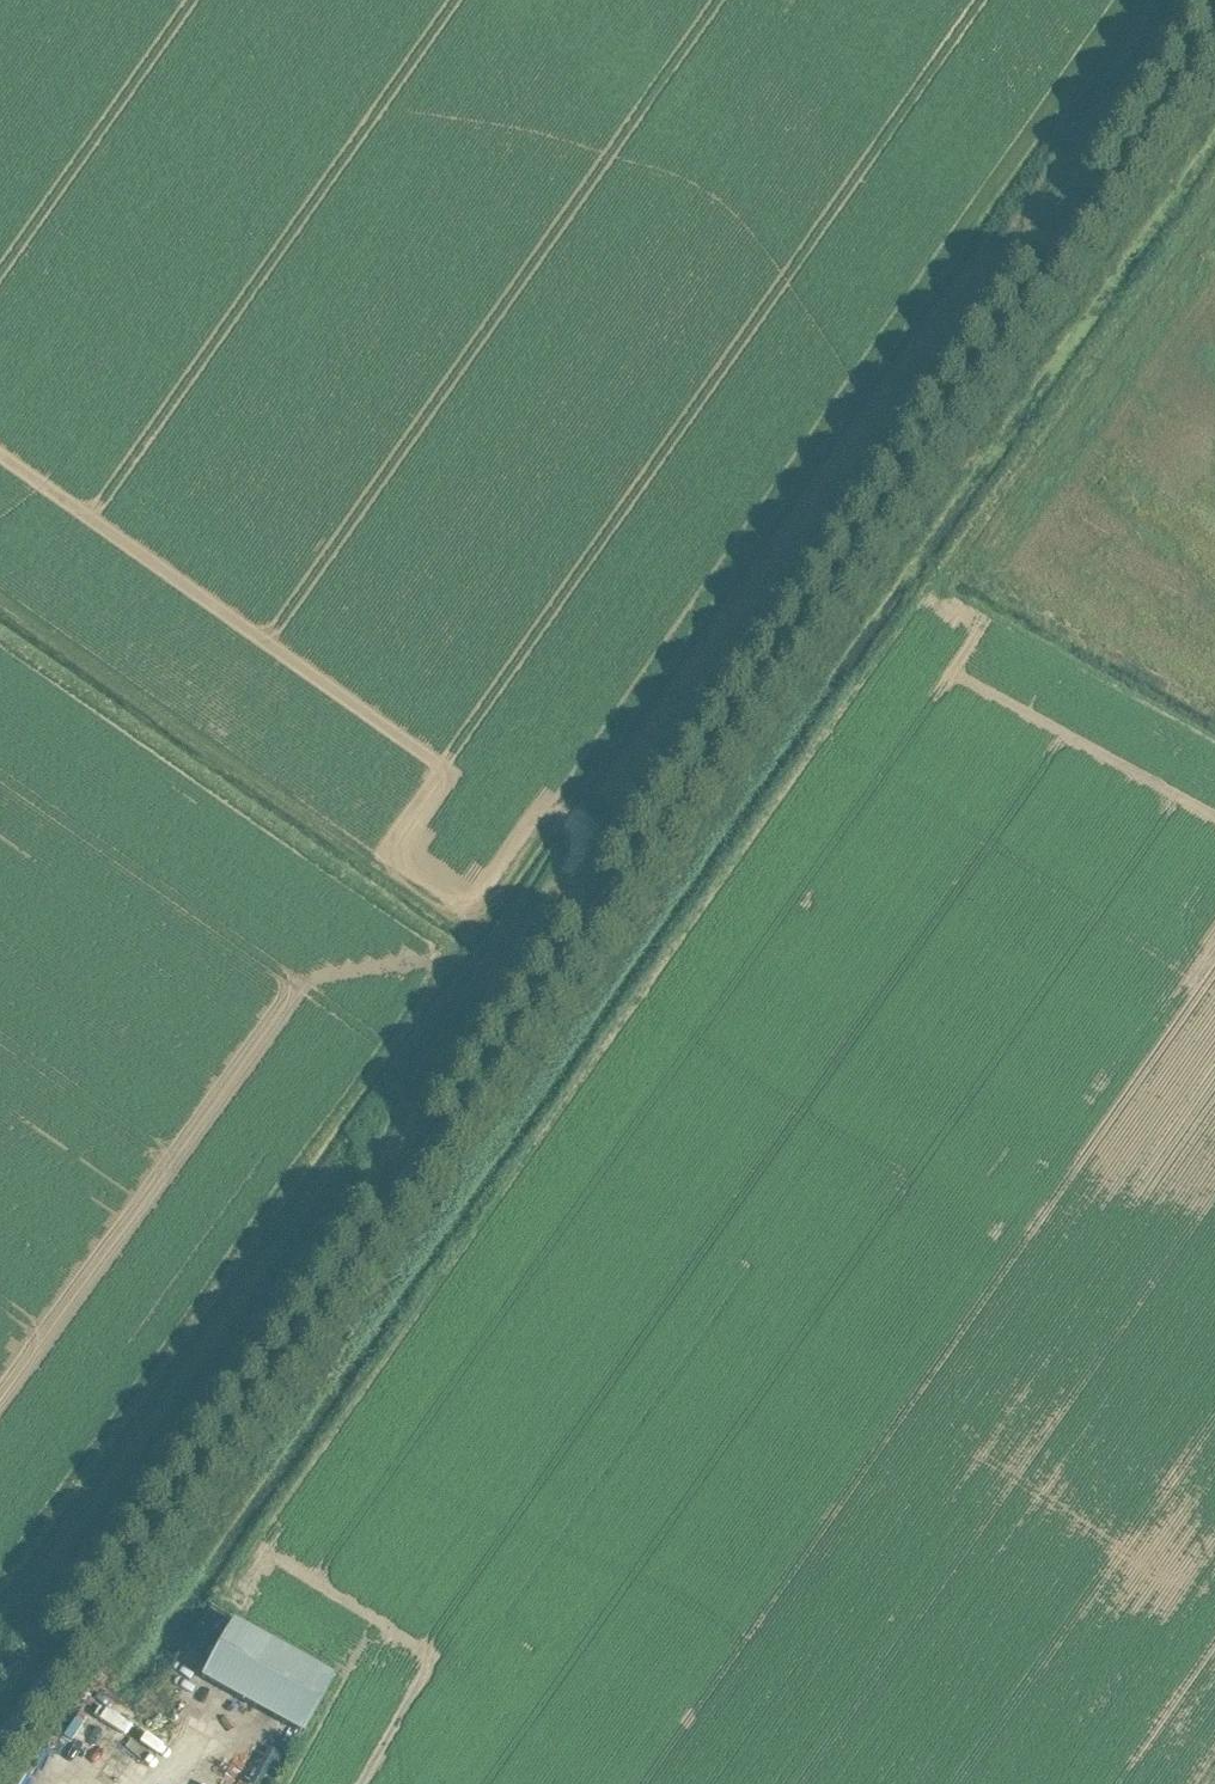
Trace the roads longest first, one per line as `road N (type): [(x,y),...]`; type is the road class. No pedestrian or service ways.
road 1 (unclassified): [(0,1755),(660,860),(1214,60)]

